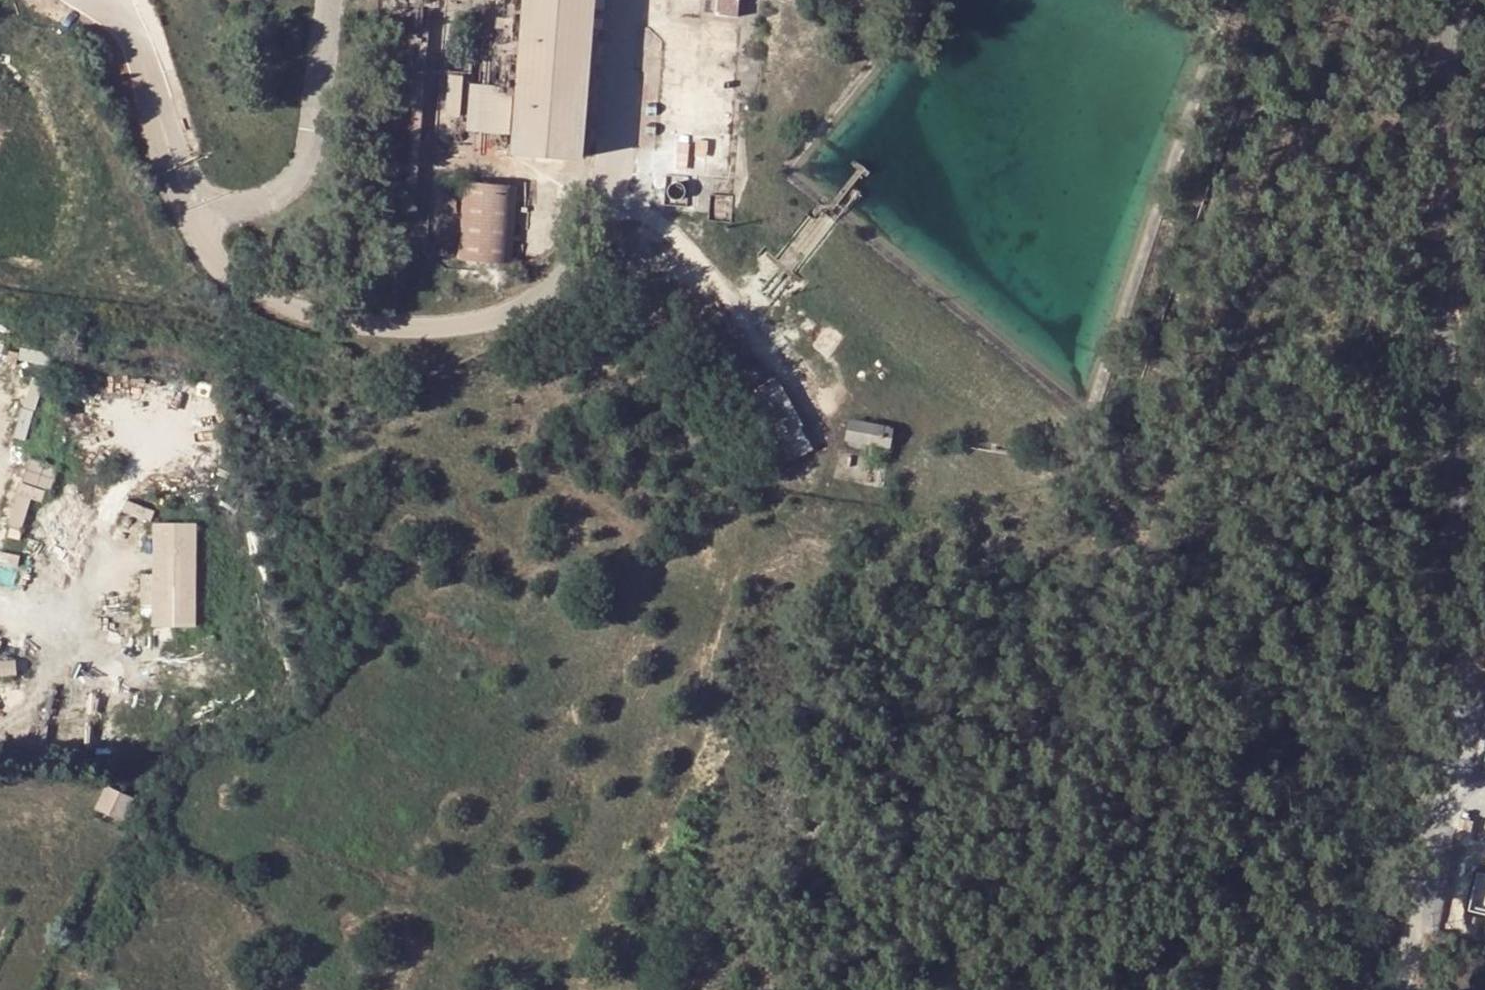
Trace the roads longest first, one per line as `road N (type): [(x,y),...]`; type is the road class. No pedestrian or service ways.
road 1 (unclassified): [(1402,989),(1463,670),(1443,314),(1443,0)]

